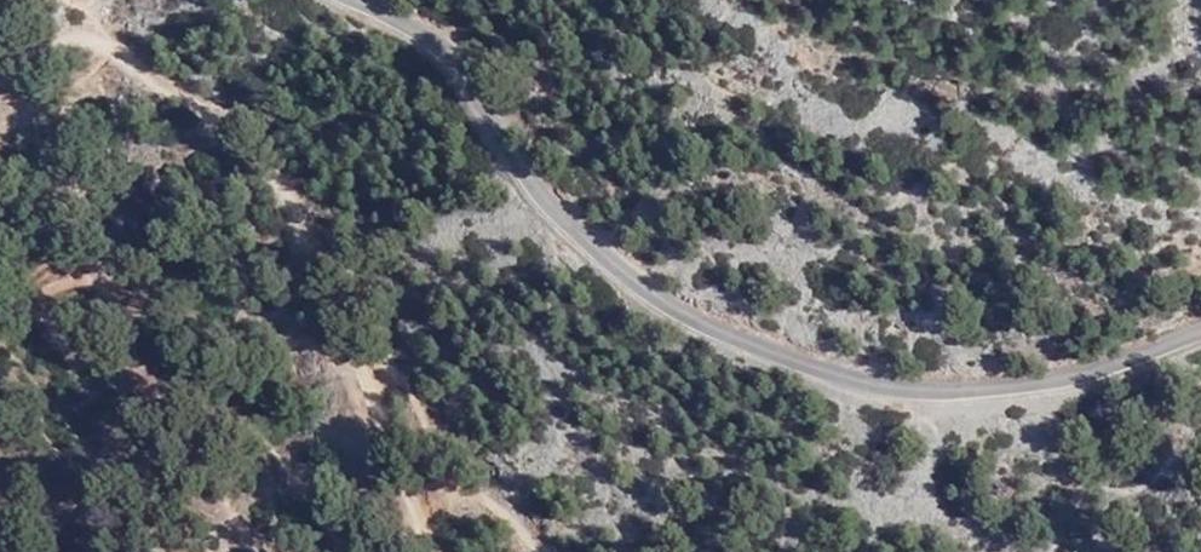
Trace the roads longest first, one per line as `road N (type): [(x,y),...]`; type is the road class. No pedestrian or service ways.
road 1 (unclassified): [(329,0),(450,58),(553,221),(657,307),(774,355),(932,398),(1132,359),(1200,331)]

